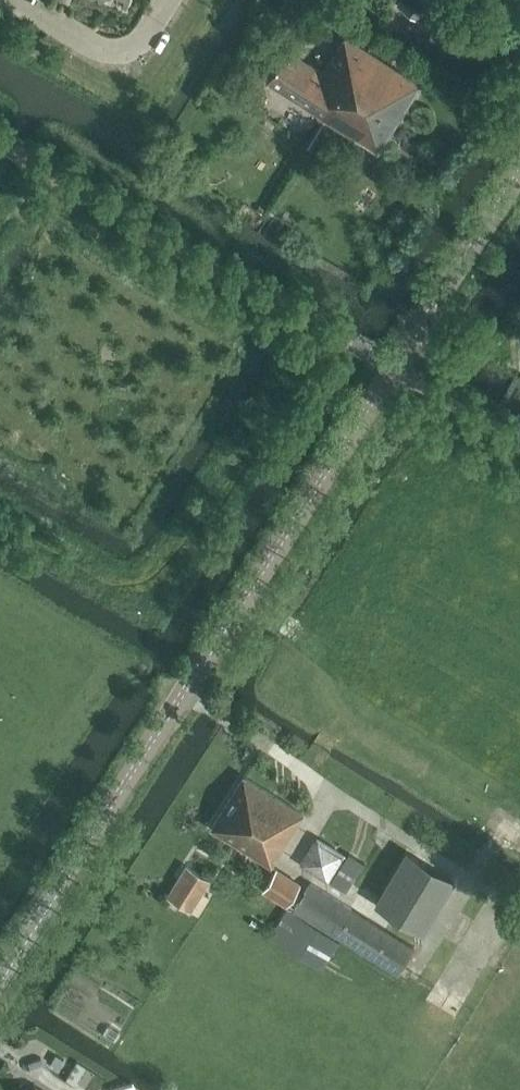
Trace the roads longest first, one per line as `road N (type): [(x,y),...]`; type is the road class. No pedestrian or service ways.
road 1 (unclassified): [(0,982),(519,181)]
road 2 (residential): [(16,0),(97,50),(145,46),(172,0)]

